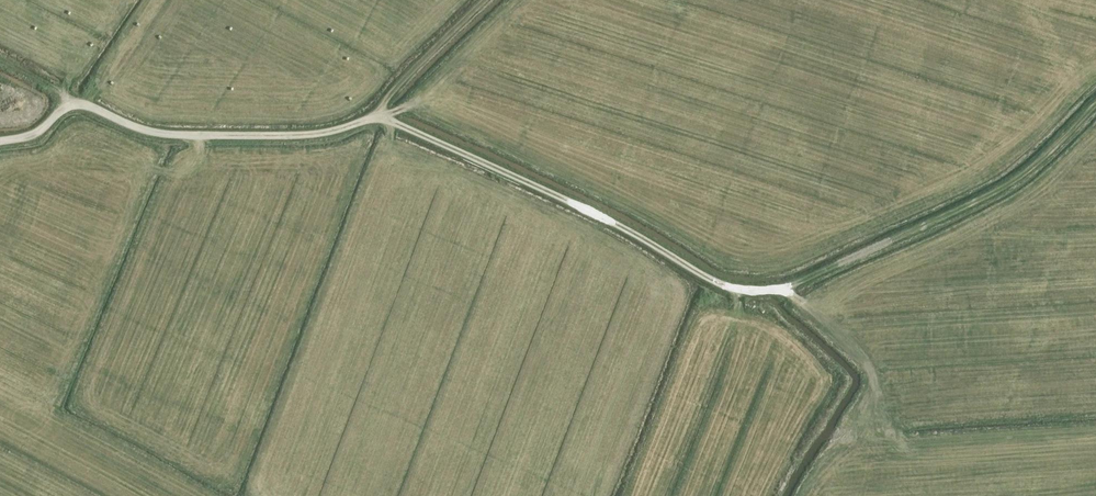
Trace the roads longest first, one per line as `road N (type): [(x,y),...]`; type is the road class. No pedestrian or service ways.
road 1 (track): [(0,143),(39,134),(83,104),(147,131),(198,137),(318,135),(380,118),(725,287),(772,292),(1012,186),(1095,108)]

